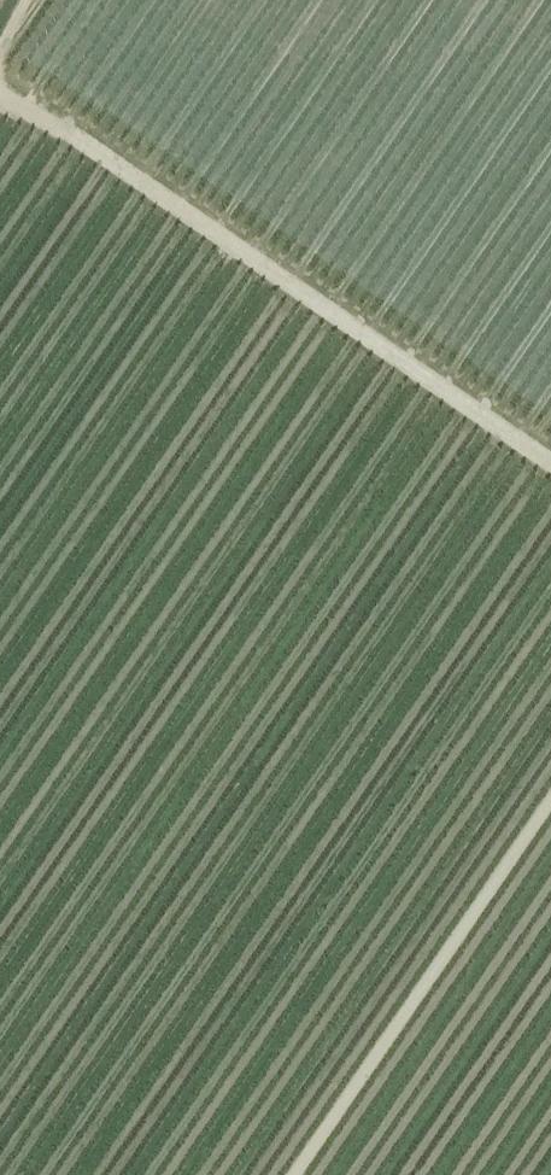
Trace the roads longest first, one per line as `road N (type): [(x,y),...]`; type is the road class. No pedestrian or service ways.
road 1 (track): [(0,98),(71,136),(550,465)]
road 2 (track): [(550,799),(293,1174)]

